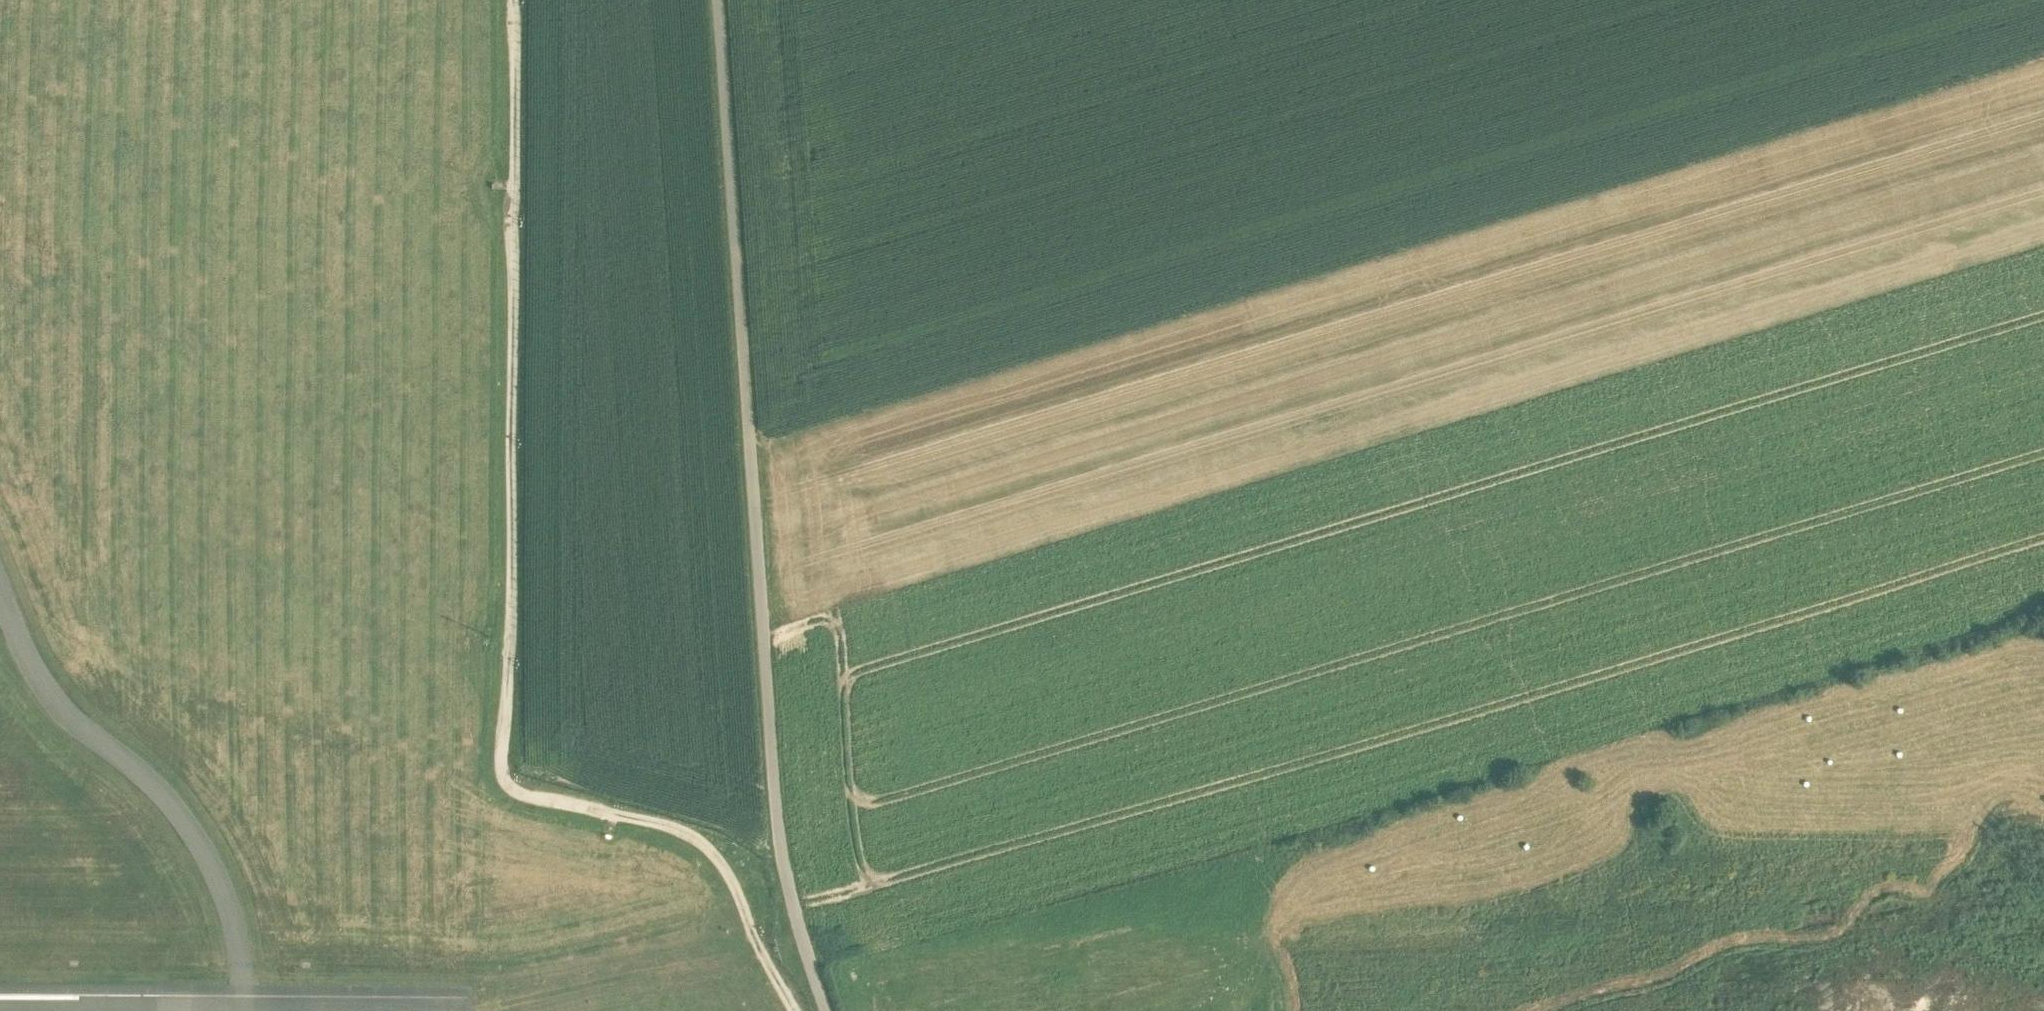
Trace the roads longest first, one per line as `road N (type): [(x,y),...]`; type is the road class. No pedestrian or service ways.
road 1 (unclassified): [(826,1010),(779,835),(718,0)]

